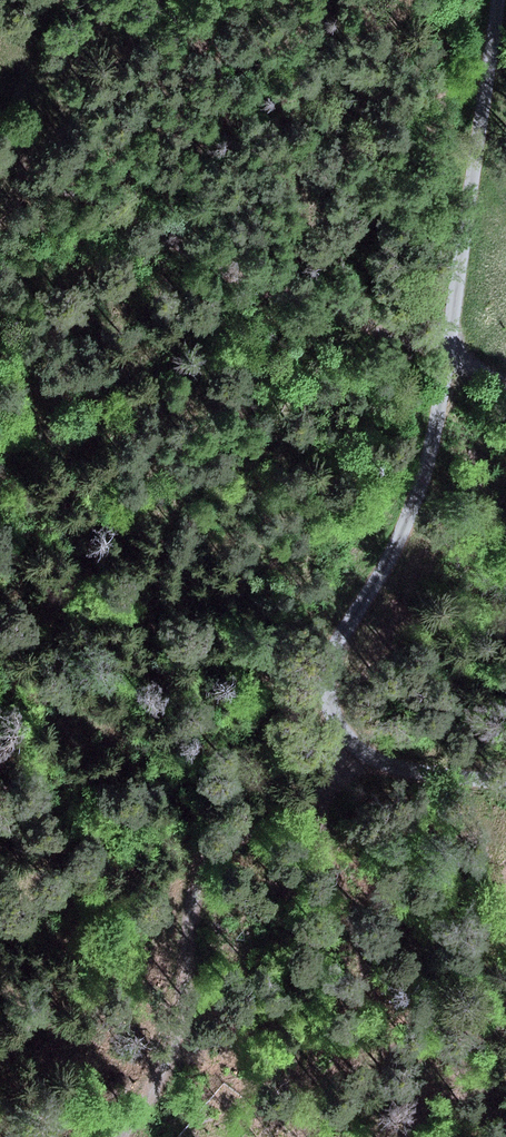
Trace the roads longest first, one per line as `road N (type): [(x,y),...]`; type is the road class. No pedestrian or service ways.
road 1 (track): [(505,784),(417,773),(368,755),(332,715),(328,681),(336,644),(394,549),(428,462),(498,0)]
road 2 (track): [(505,387),(246,280),(0,147)]
road 3 (track): [(368,755),(296,809),(242,831),(211,857),(192,903),(178,1034),(160,1088),(126,1136)]

